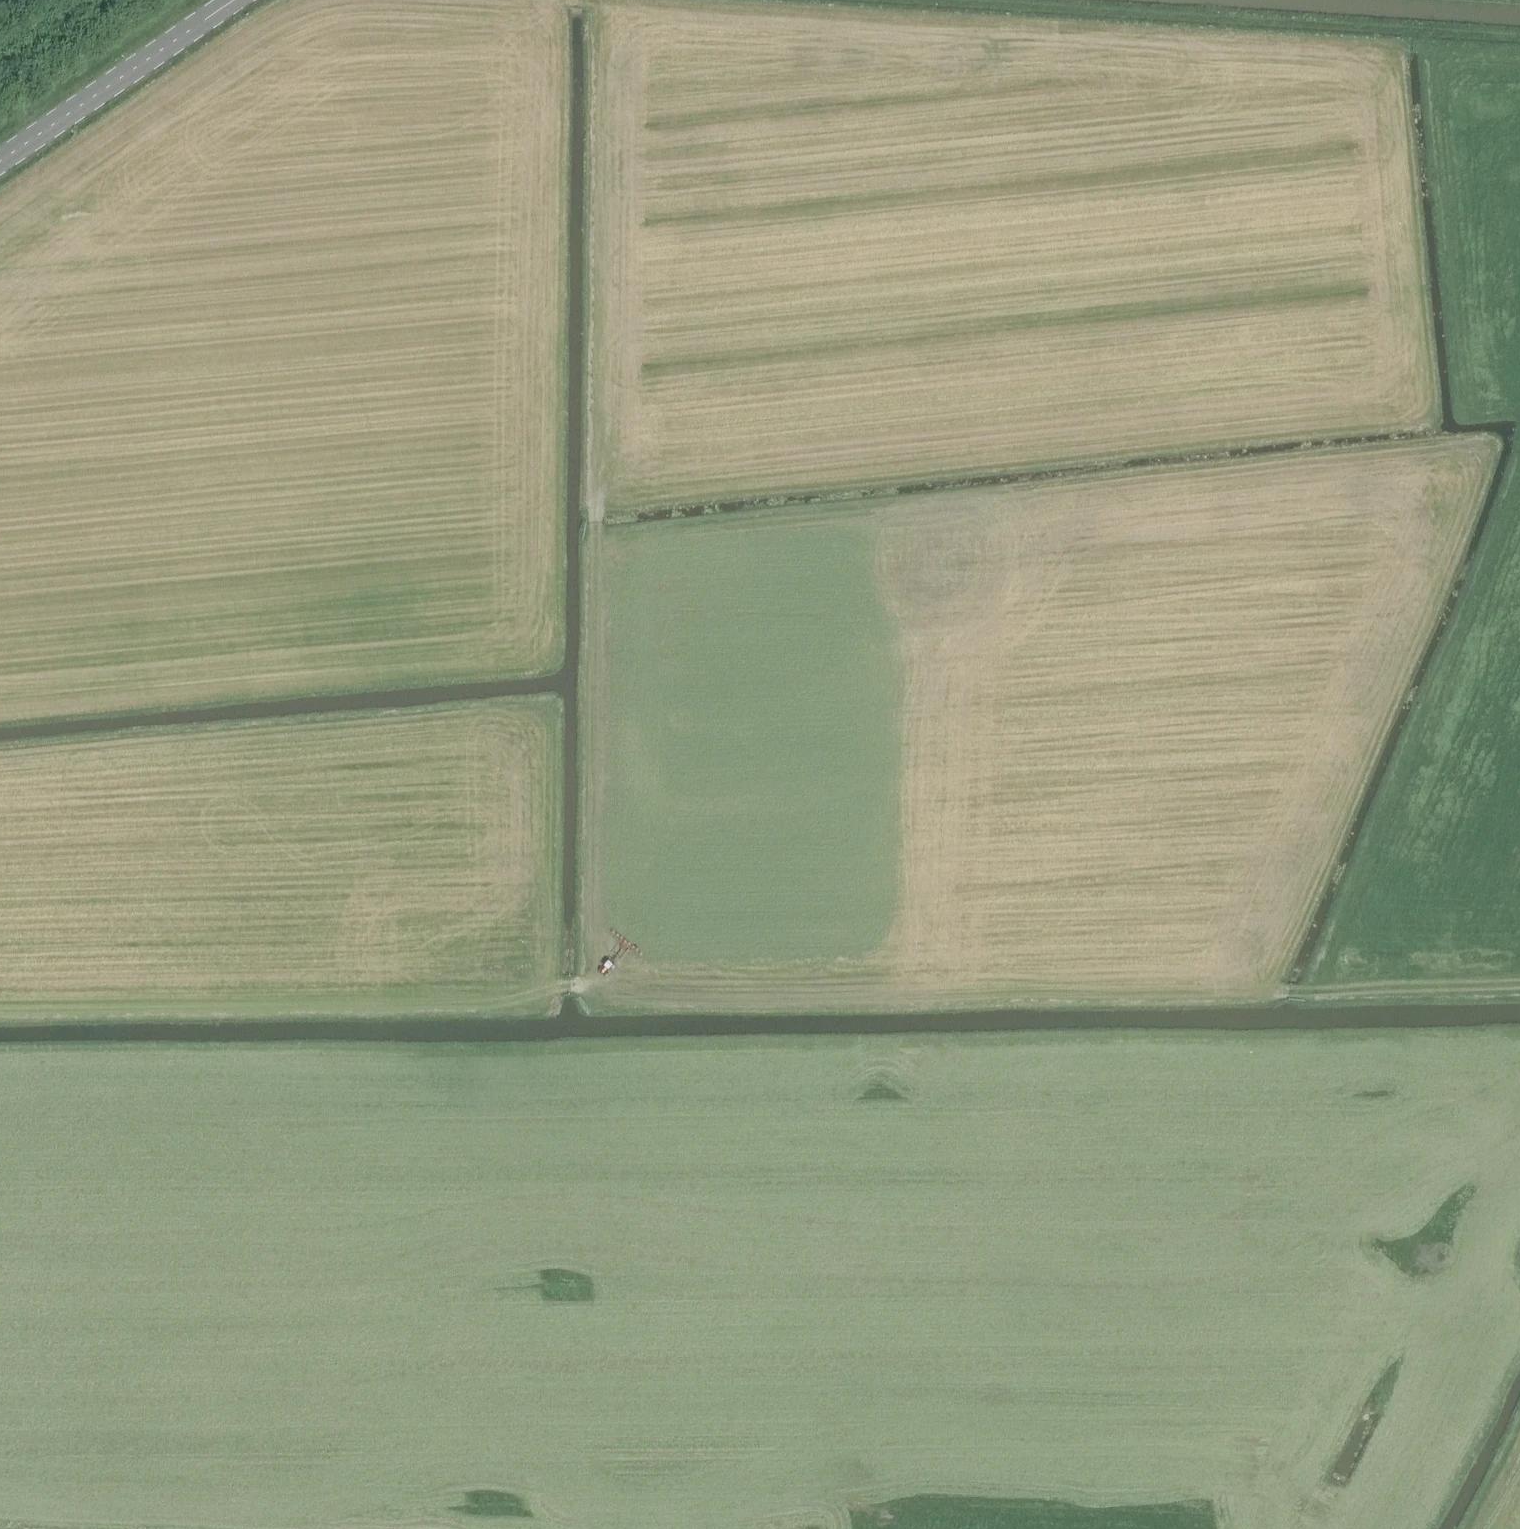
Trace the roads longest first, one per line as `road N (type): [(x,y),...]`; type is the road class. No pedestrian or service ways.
road 1 (unclassified): [(0,162),(235,0)]

